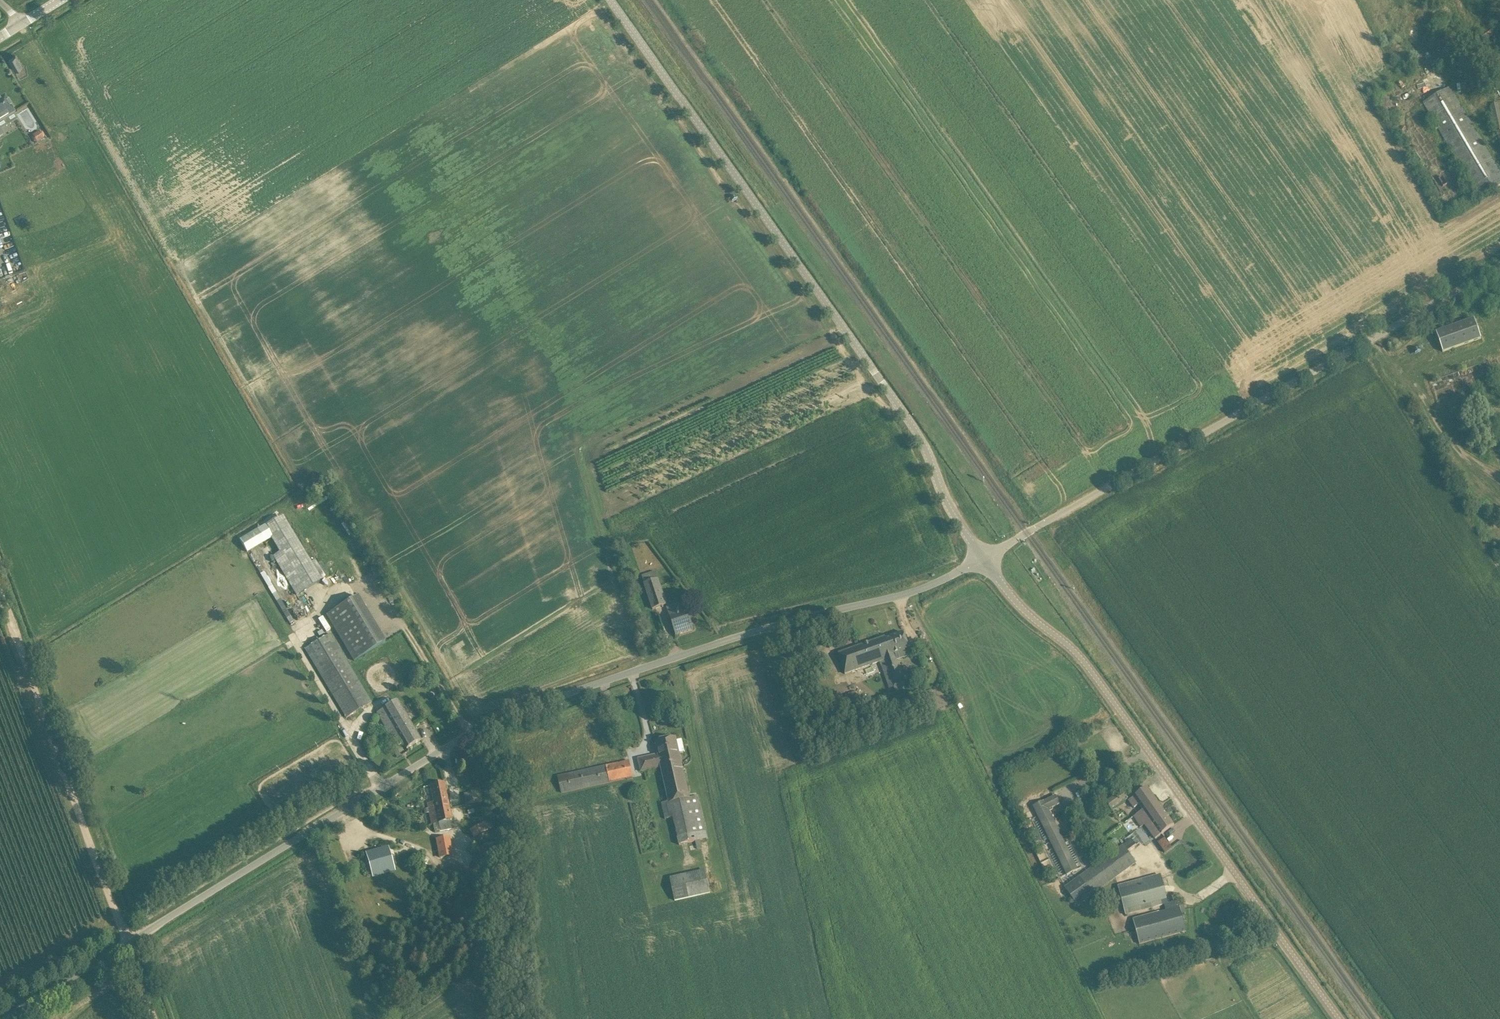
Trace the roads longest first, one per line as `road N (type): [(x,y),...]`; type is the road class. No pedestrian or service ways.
road 1 (unclassified): [(1,1018),(505,713),(802,615),(923,588),(985,559)]
road 2 (unclassified): [(985,559),(945,500),(916,433),(610,0)]
road 3 (unclassified): [(985,559),(1499,269)]
road 4 (unclassified): [(1340,1018),(1093,671),(1026,612),(985,559)]
road 5 (track): [(0,588),(129,943)]
road 6 (track): [(1371,338),(1499,494)]

